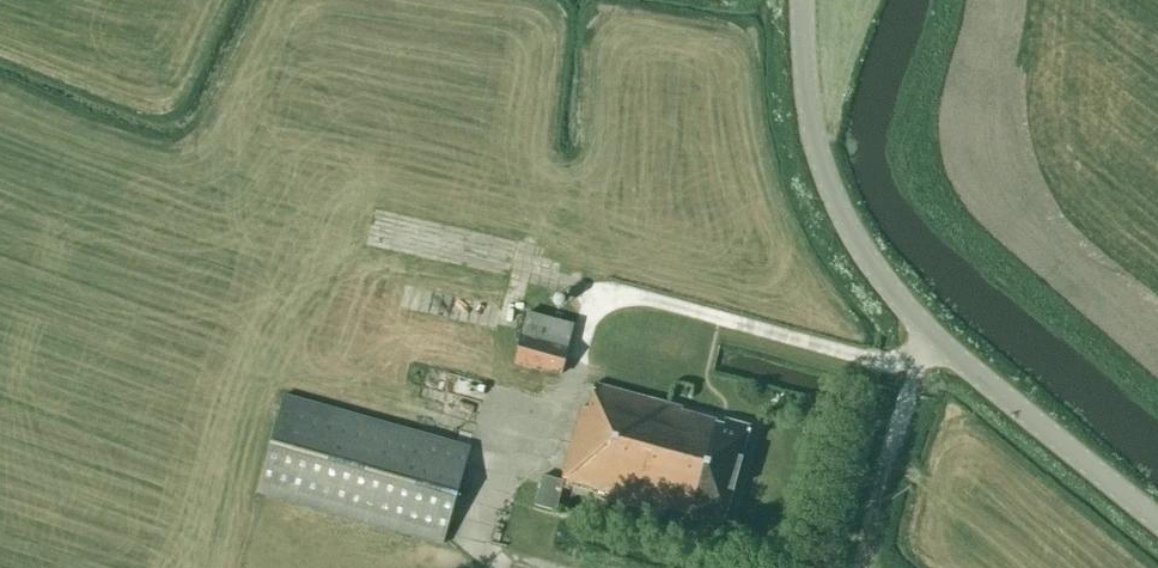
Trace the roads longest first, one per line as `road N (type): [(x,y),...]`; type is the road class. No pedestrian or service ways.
road 1 (tertiary): [(1157,521),(941,345),(866,256),(826,175),(811,120),(799,0)]

